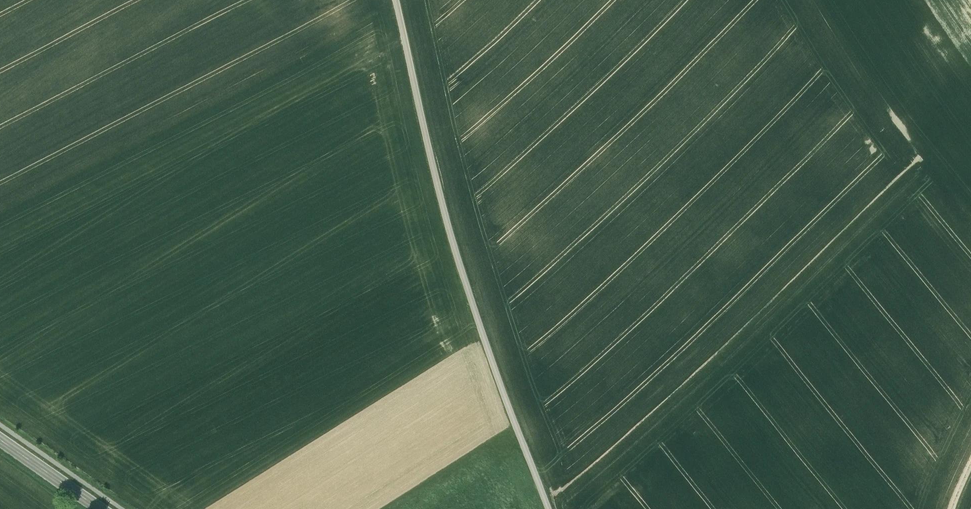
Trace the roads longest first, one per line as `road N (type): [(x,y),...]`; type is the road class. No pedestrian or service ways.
road 1 (secondary): [(0,440),(100,508)]

